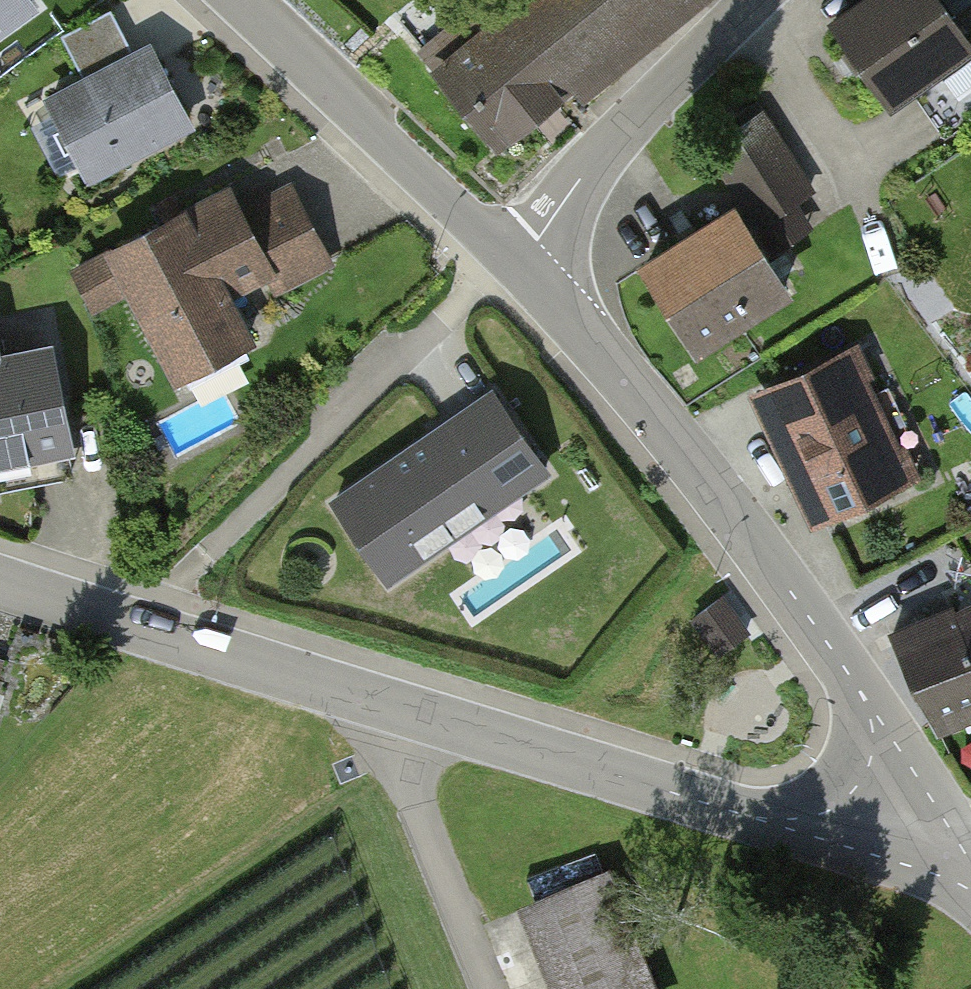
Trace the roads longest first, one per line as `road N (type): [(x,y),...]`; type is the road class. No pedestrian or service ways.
road 1 (residential): [(893,815),(874,713),(823,637),(627,389),(512,259)]
road 2 (residential): [(418,716),(780,825),(893,815)]
road 3 (residential): [(0,582),(418,716)]
road 4 (residential): [(512,259),(242,0)]
road 5 (unclassified): [(512,259),(538,240),(597,159),(757,0)]
road 6 (residential): [(493,988),(403,769),(418,716)]

